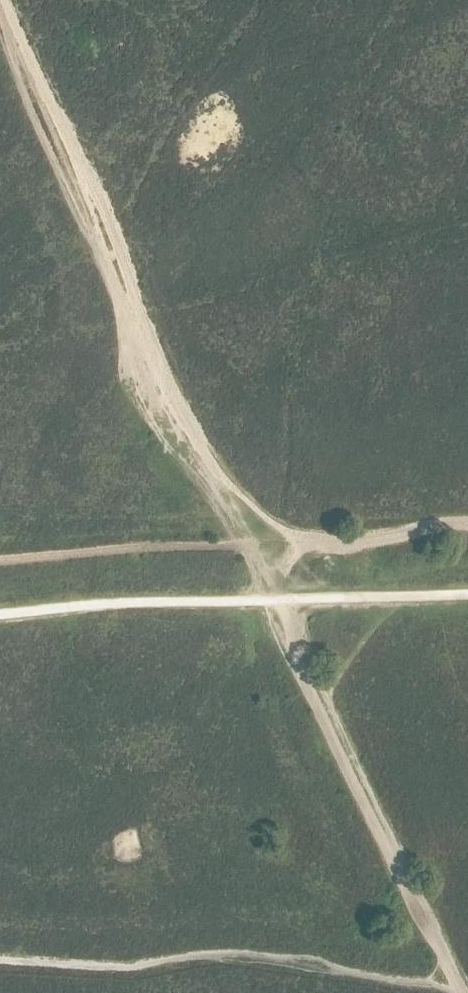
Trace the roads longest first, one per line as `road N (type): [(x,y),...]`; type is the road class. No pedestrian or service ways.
road 1 (track): [(278,602),(7,0)]
road 2 (track): [(452,976),(278,602)]

